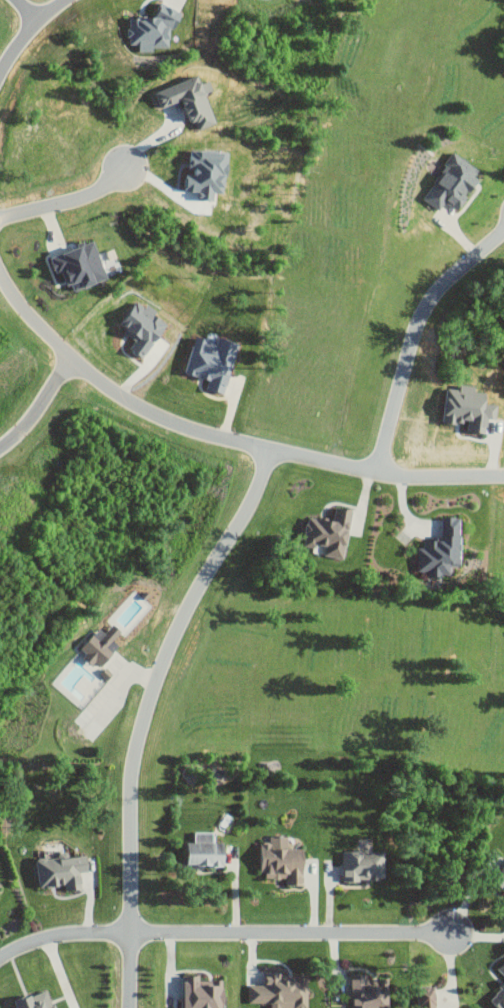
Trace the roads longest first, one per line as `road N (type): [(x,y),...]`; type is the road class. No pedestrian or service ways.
road 1 (residential): [(131,933),(132,786),(150,708),(190,610),(275,454)]
road 2 (residential): [(275,454),(195,433),(110,392),(73,364),(0,271)]
road 3 (residential): [(131,933),(453,931)]
road 4 (residential): [(379,476),(422,324),(437,297),(503,234)]
road 5 (residential): [(275,454),(379,476),(503,482)]
road 6 (residential): [(0,222),(78,205),(125,172)]
road 7 (residential): [(131,933),(71,935),(0,961)]

